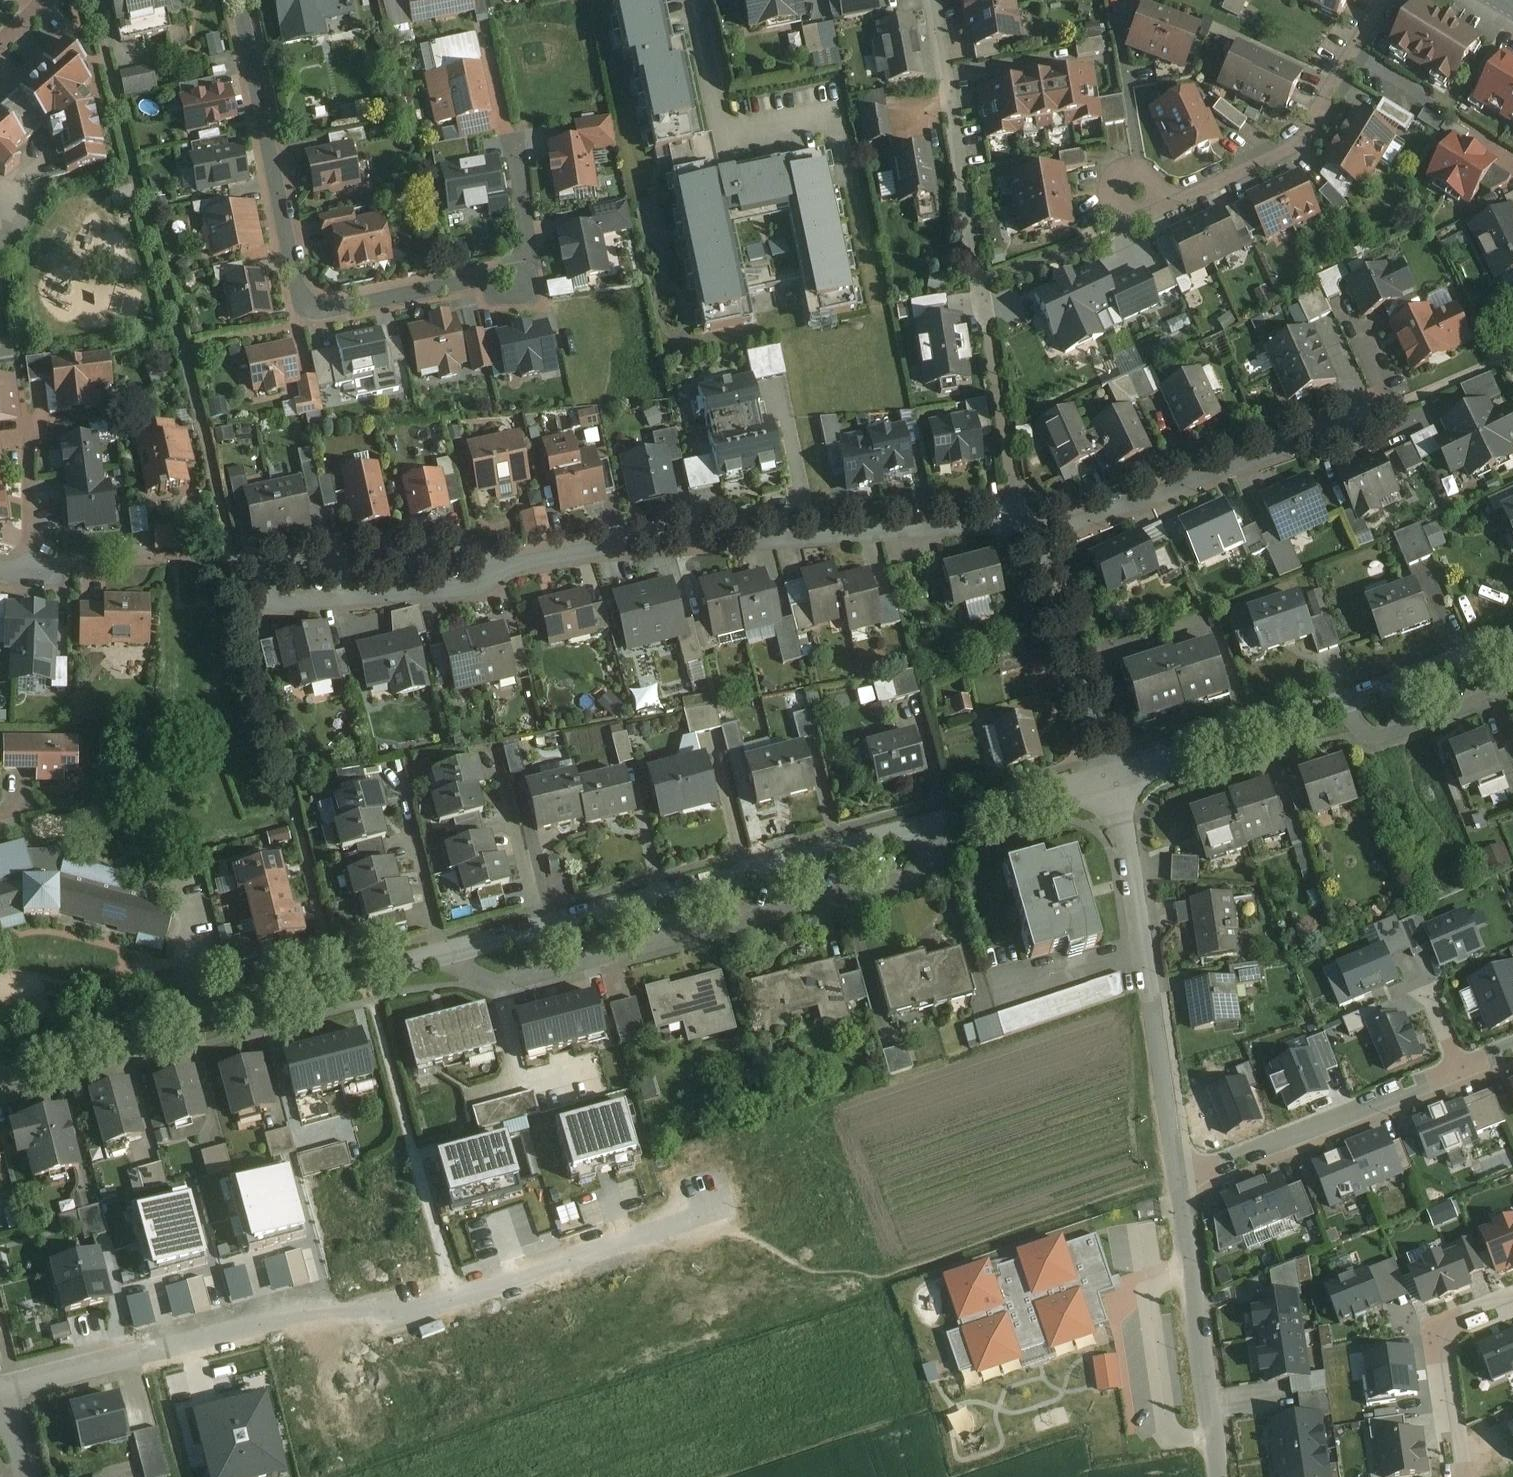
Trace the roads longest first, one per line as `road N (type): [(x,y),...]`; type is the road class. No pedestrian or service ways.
road 1 (tertiary): [(0,1072),(1110,778)]
road 2 (residential): [(1,1389),(294,1314),(414,1310),(714,1211)]
road 3 (residential): [(236,0),(304,300),(328,308),(478,278),(517,284)]
road 4 (residential): [(523,566),(681,538),(1024,517)]
road 5 (tertiary): [(1110,778),(1512,637)]
road 6 (residential): [(1110,778),(1177,1178)]
road 7 (residential): [(1512,1048),(1177,1178)]
road 8 (residential): [(1385,0),(1299,144),(1180,203),(1135,194)]
road 9 (residential): [(1027,532),(1349,428)]
road 10 (residential): [(523,566),(472,590),(271,604),(261,560)]
road 11 (residential): [(1177,1178),(1219,1476)]
road 12 (residential): [(261,560),(455,545),(523,566)]
road 13 (residential): [(1027,532),(1110,778)]
road 14 (residential): [(930,0),(977,248)]
road 15 (residential): [(1512,1304),(1449,1332),(1442,1350),(1455,1476)]
road 16 (residential): [(35,571),(29,436)]

